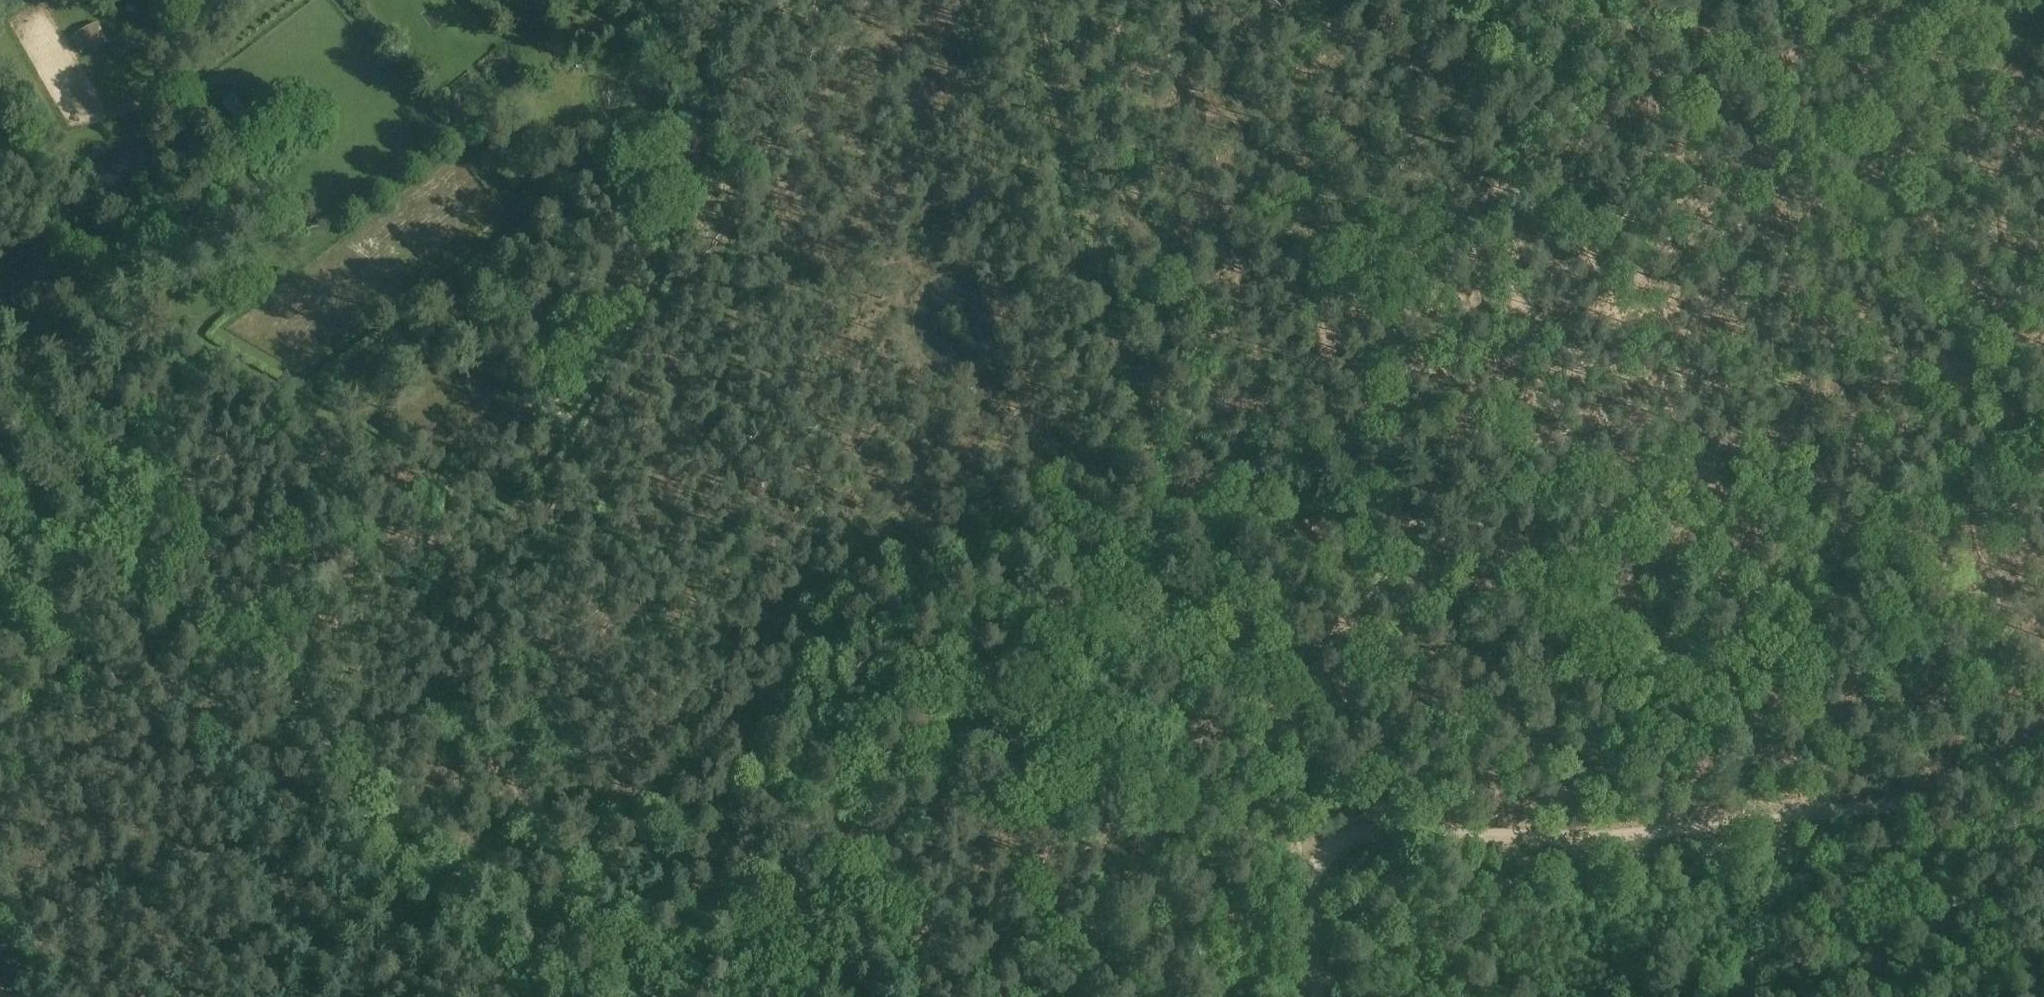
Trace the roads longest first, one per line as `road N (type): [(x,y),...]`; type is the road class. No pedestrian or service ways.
road 1 (track): [(2043,743),(1971,779),(1818,817),(1659,837),(1357,835),(1327,845),(1312,868),(1307,892),(1320,996)]
road 2 (track): [(0,360),(145,601),(277,678),(324,748),(549,996)]

